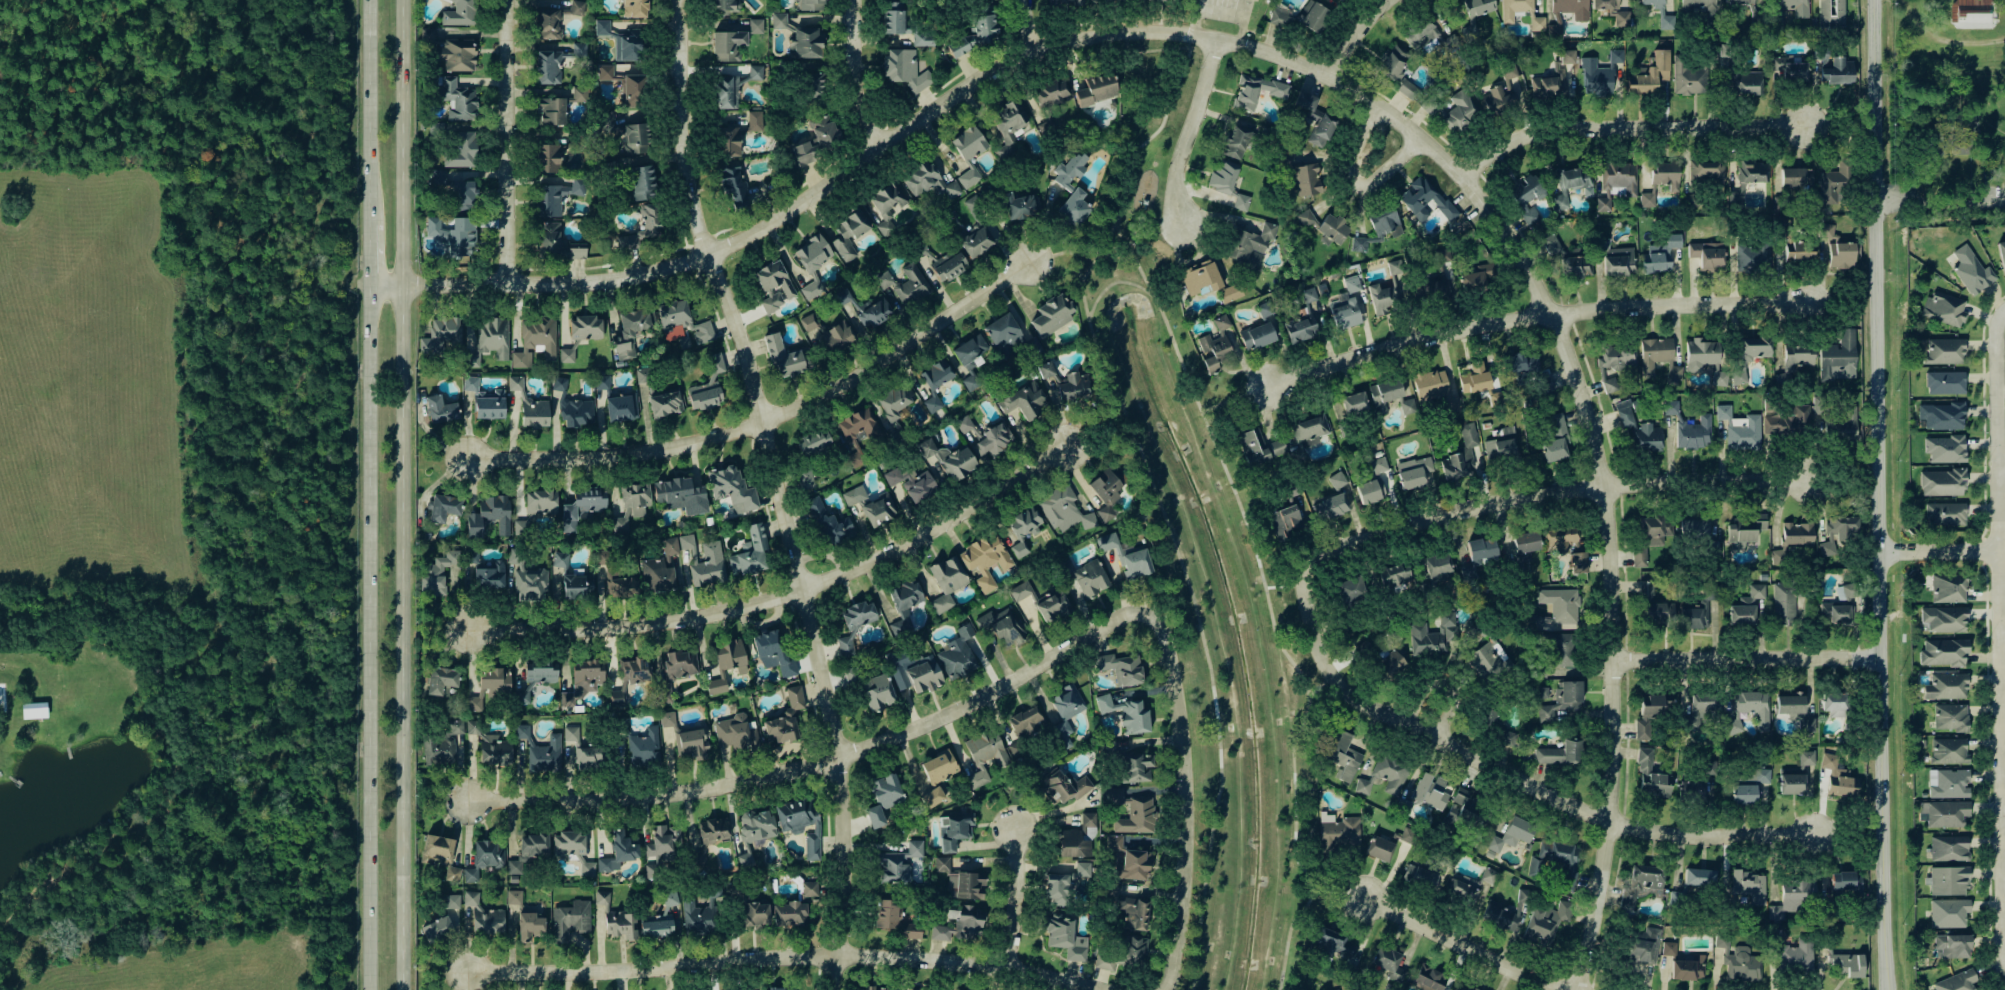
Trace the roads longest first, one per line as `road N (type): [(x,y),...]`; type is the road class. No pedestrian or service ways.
road 1 (residential): [(838,989),(851,868),(840,729),(803,558),(685,198),(679,0)]
road 2 (tertiary): [(1889,989),(1872,0)]
road 3 (secondary): [(397,989),(397,0)]
road 4 (residential): [(398,285),(598,281),(680,263),(807,203),(1031,54),(1121,32),(1218,39)]
road 5 (residential): [(1463,178),(1512,236),(1552,314),(1608,518),(1608,820),(1575,989)]
road 6 (residential): [(456,799),(641,795),(767,777),(895,737),(1127,615),(1154,614)]
road 7 (secondary): [(365,287),(366,989)]
road 8 (residential): [(1088,435),(896,552),(772,600),(608,628),(455,629)]
road 9 (residential): [(456,972),(890,955),(1117,989)]
road 10 (residential): [(1808,836),(1691,836),(1608,820),(1374,707),(1333,669),(1310,596),(1309,570),(1344,547)]
road 11 (residential): [(455,456),(588,457),(762,425),(844,387),(1054,250)]
road 12 (residential): [(2004,311),(1996,330),(2004,952)]
road 13 (residential): [(1815,300),(1532,317),(1406,344),(1265,389)]
road 14 (residential): [(1344,547),(1528,494),(1648,481),(1804,479)]
road 15 (residential): [(1170,989),(1180,973),(1188,915),(1189,758),(1168,629),(1154,614)]
road 16 (residential): [(1463,178),(1541,132),(1804,125)]
road 17 (residential): [(513,282),(513,0)]
road 18 (residential): [(1611,662),(1881,656)]
road 19 (residential): [(1360,891),(1383,910),(1565,989)]
road 20 (secondary): [(367,0),(365,226)]
road 21 (residential): [(1218,39),(1181,157),(1175,220)]
road 22 (residential): [(1421,137),(1372,185),(1354,185),(1375,104)]
road 23 (residential): [(872,154),(850,96),(850,0)]
road 24 (residential): [(1002,968),(1012,828)]
road 25 (residential): [(1218,39),(1336,80)]

